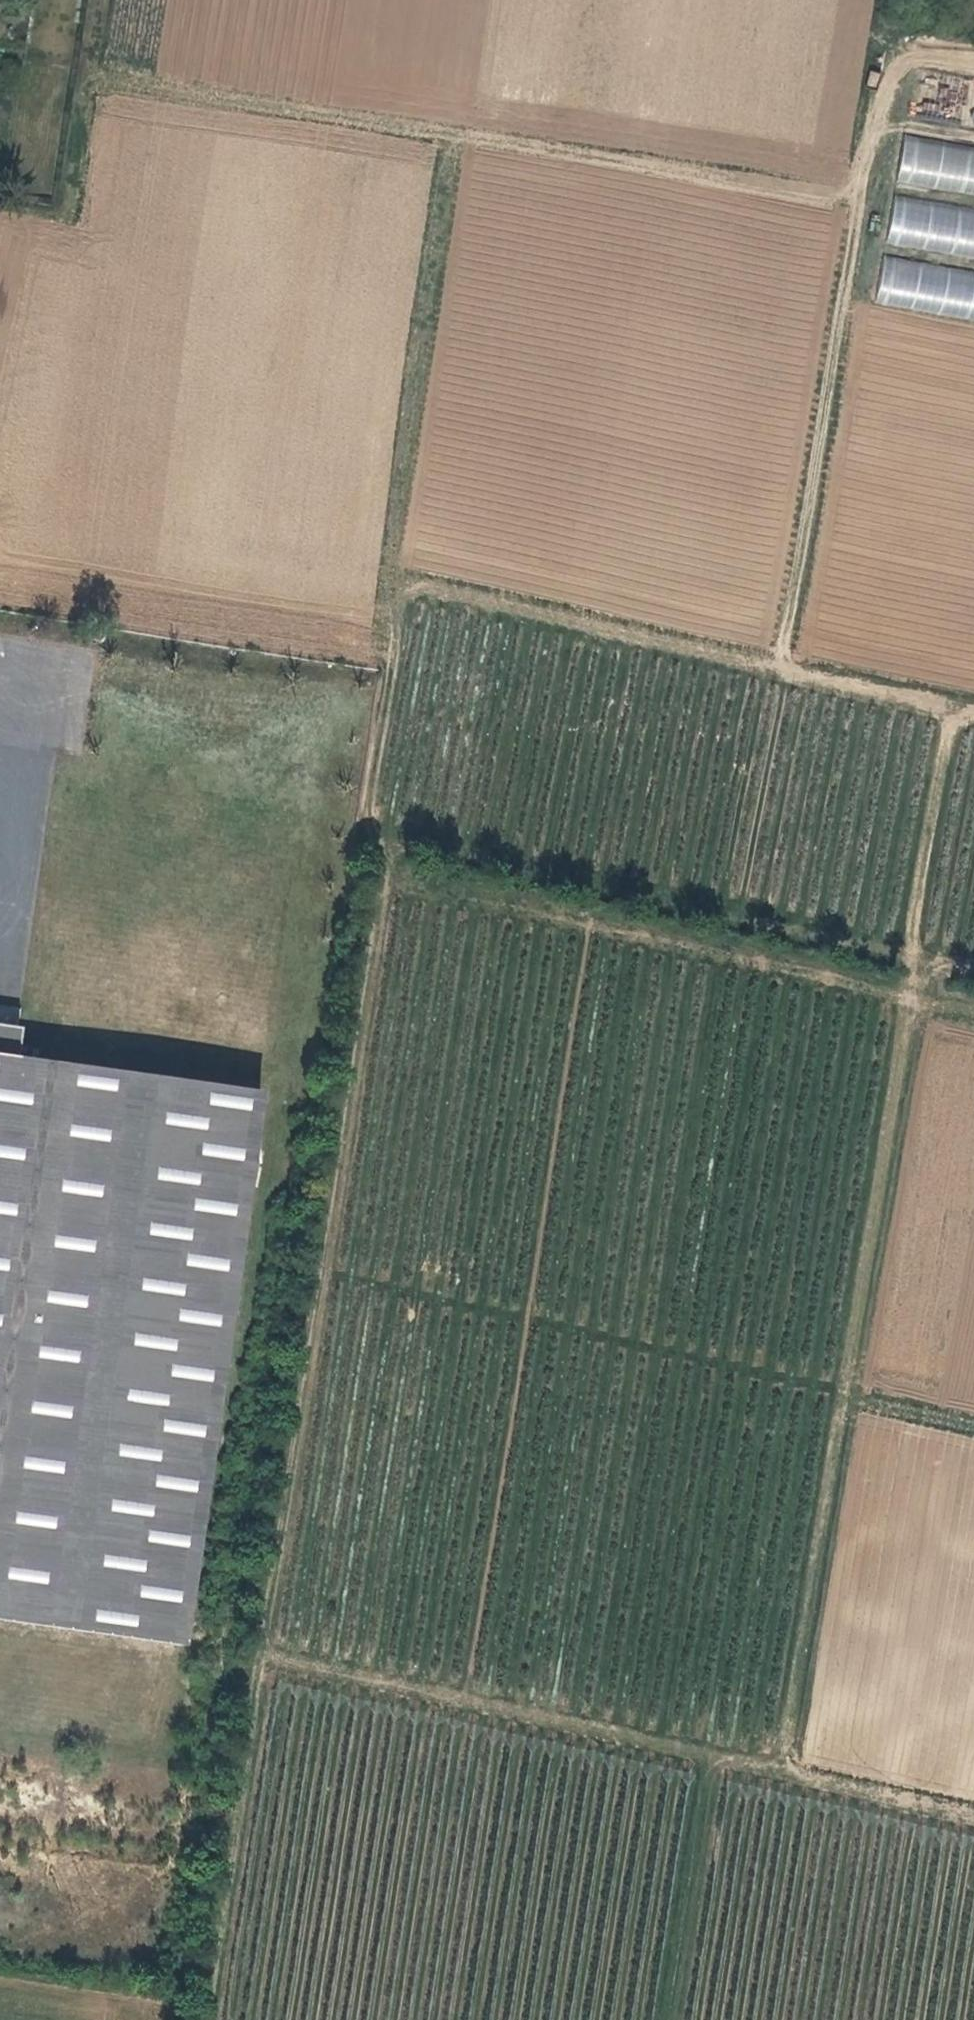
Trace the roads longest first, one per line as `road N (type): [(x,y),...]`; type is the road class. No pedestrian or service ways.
road 1 (track): [(382,842),(384,878),(214,2019)]
road 2 (track): [(953,705),(786,1779)]
road 3 (track): [(973,968),(382,842),(366,824),(409,586)]
road 4 (track): [(86,75),(856,197)]
road 5 (track): [(267,1667),(973,1822)]
road 6 (track): [(326,1271),(973,1426)]
road 7 (track): [(384,878),(973,1017)]
road 8 (track): [(409,586),(973,709)]
road 9 (track): [(856,197),(782,667)]
road 10 (track): [(458,136),(389,576),(409,586)]
road 11 (track): [(856,197),(874,116),(911,56),(973,62)]
road 12 (track): [(98,0),(65,211)]

